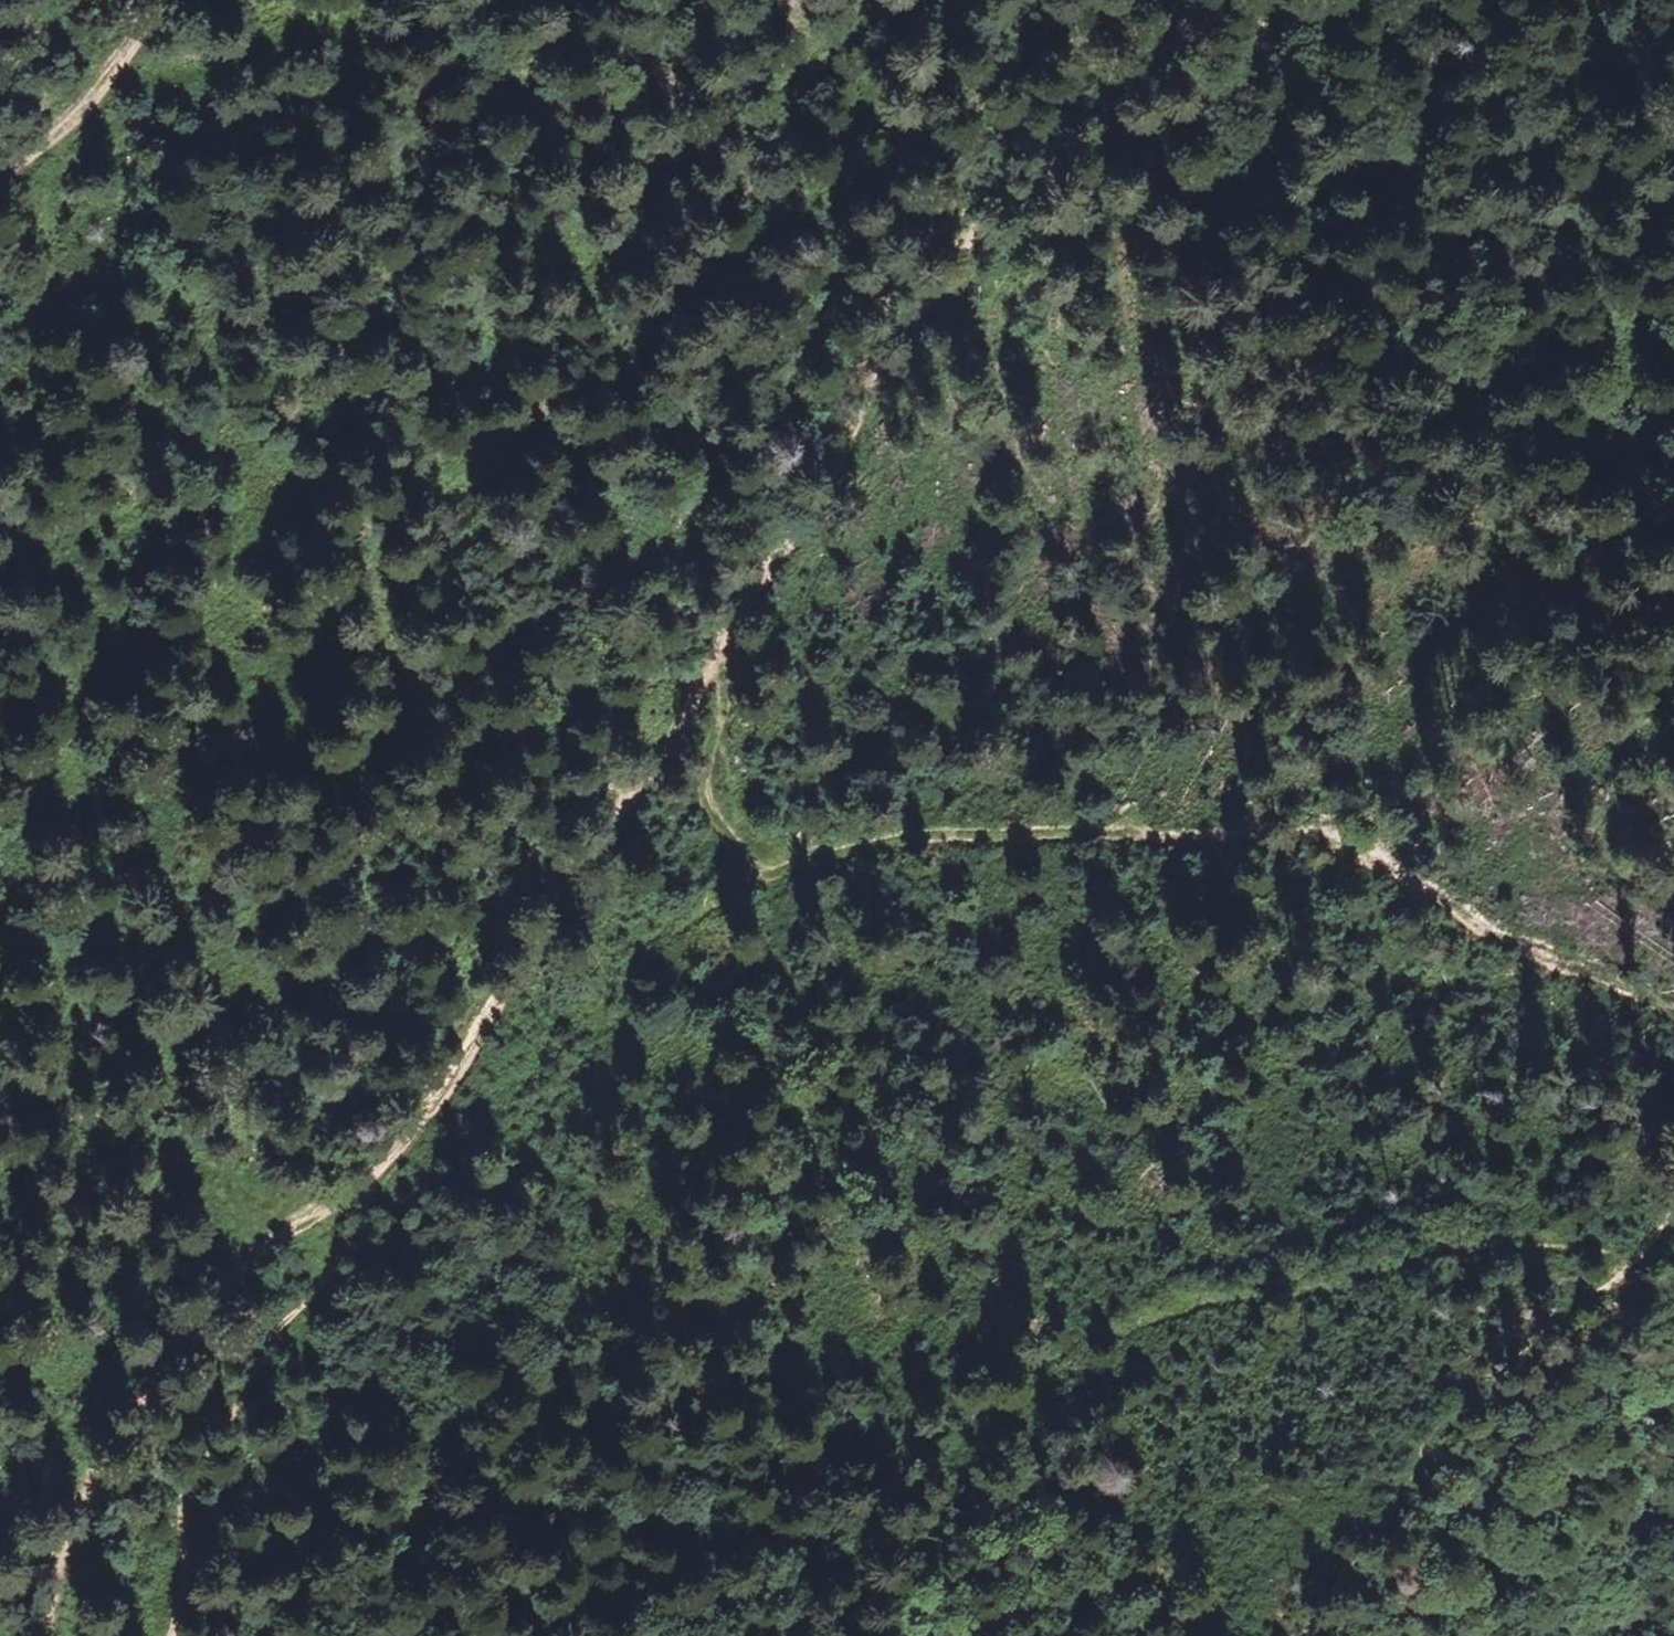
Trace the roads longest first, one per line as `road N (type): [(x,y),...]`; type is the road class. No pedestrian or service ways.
road 1 (track): [(383,1168),(559,892),(657,755),(968,233),(1119,87),(1194,0)]
road 2 (track): [(724,638),(722,690),(701,777),(707,814),(754,875),(809,855),(941,836),(1180,837),(1260,826),(1393,872),(1467,925),(1594,974),(1673,1018)]
road 3 (track): [(42,1635),(89,1465),(270,1225),(383,1168)]
road 4 (track): [(170,1635),(190,1475),(266,1340),(310,1298),(383,1168)]
road 5 (track): [(1642,1251),(1440,1424),(1421,1449),(1384,1549),(1323,1635)]
road 6 (track): [(0,171),(68,126),(164,0)]

